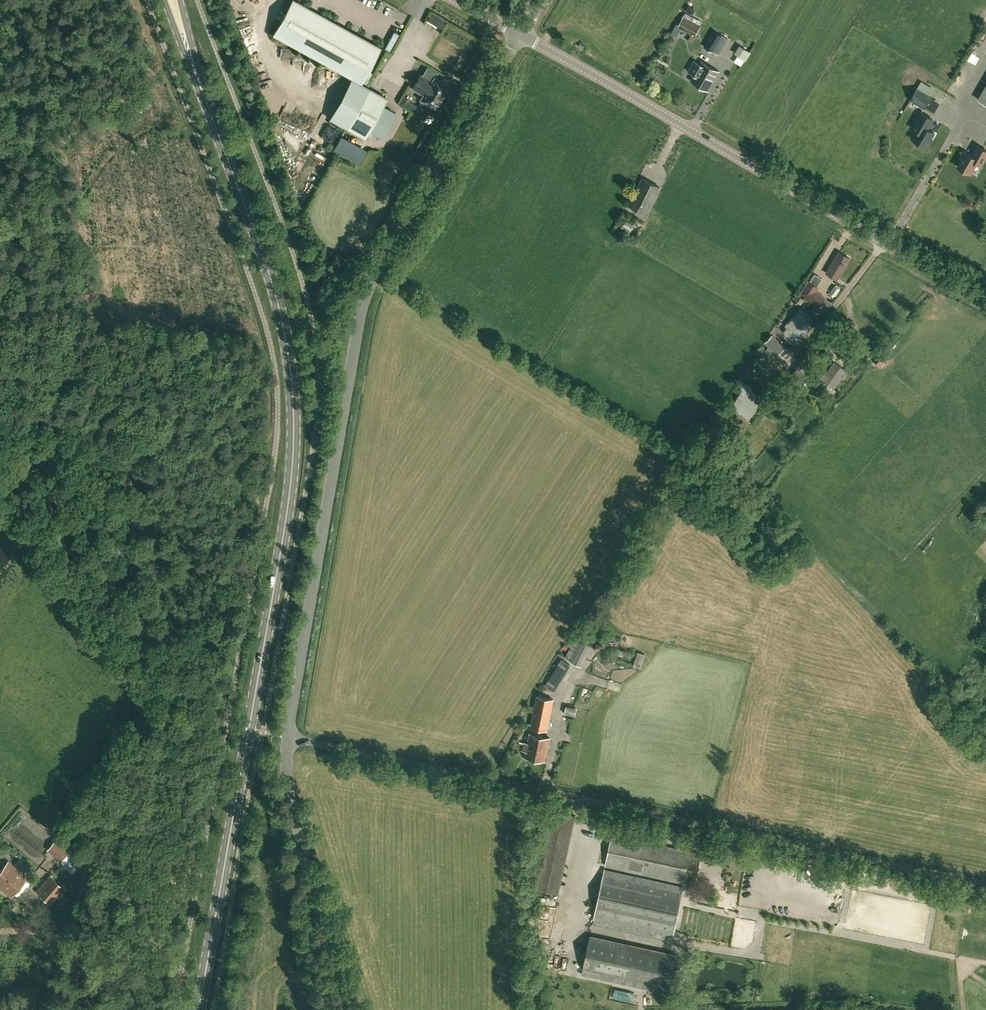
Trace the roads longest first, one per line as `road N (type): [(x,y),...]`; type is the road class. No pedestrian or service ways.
road 1 (secondary): [(200,1009),(291,473),(292,417),(282,319),(208,107)]
road 2 (unclassified): [(289,738),(366,295),(521,34)]
road 3 (unclassified): [(985,885),(289,738)]
road 4 (tertiary): [(985,298),(521,34)]
road 5 (unclassified): [(348,1009),(292,808),(289,738)]
road 6 (track): [(0,900),(34,903),(93,954),(132,1009)]

